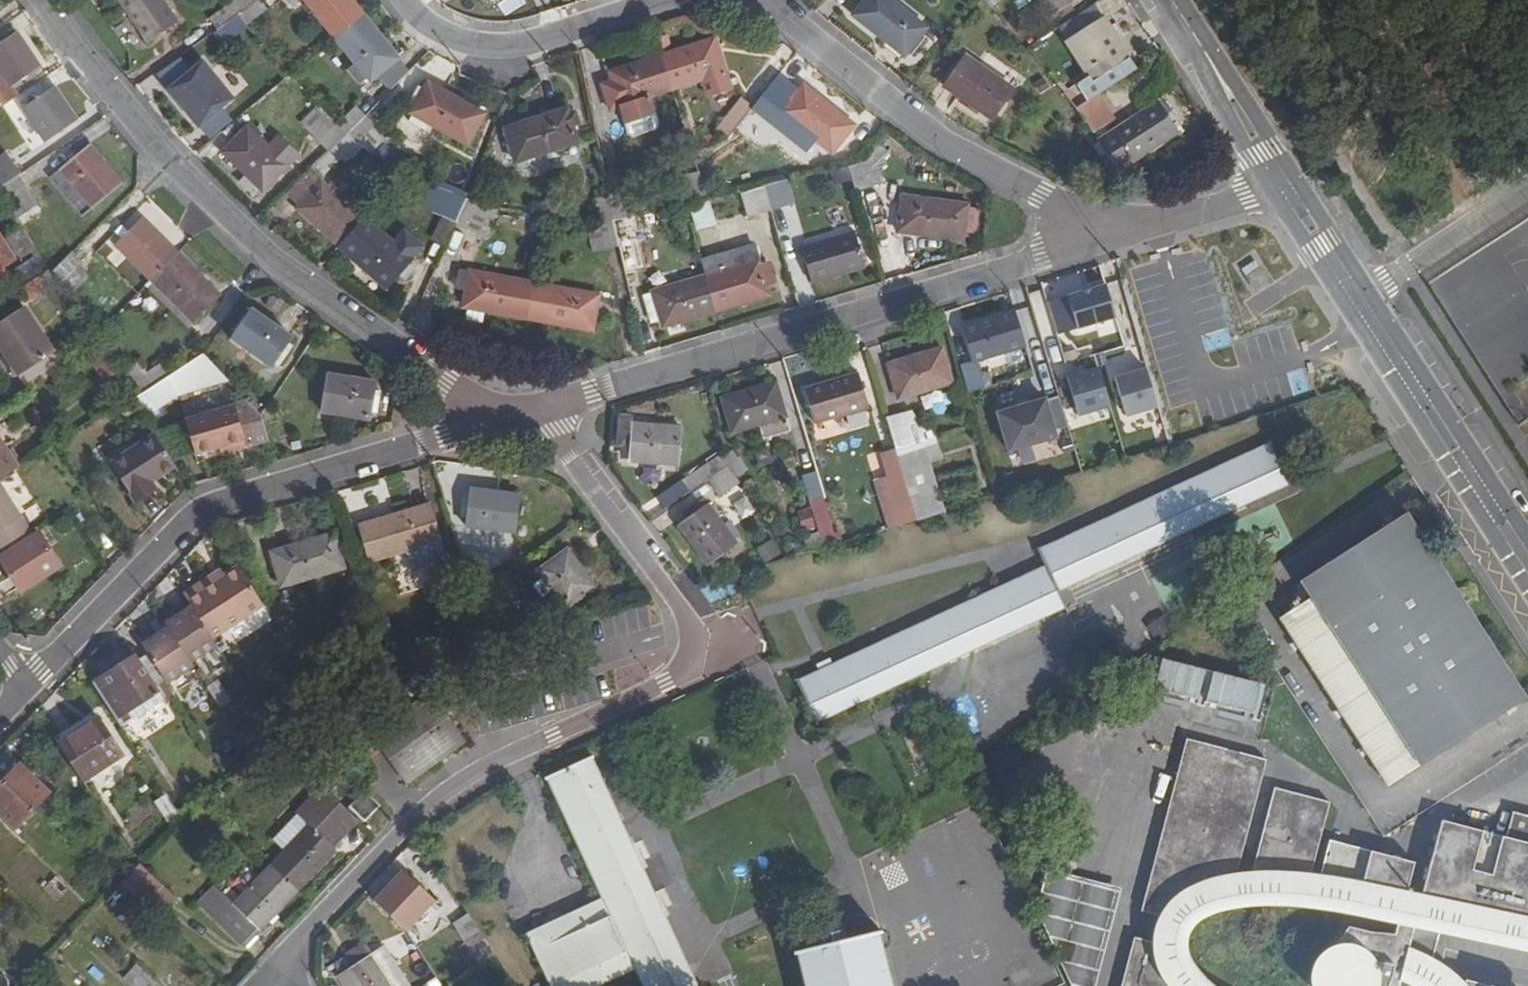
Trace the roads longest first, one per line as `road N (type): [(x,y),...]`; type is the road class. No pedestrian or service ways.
road 1 (residential): [(536,408),(688,615),(690,662),(511,749),(460,783),(407,826),(259,985)]
road 2 (residential): [(511,415),(263,260),(131,121),(45,0)]
road 3 (residential): [(1137,232),(536,408)]
road 4 (residential): [(511,415),(210,508),(26,689)]
road 5 (residential): [(1275,194),(1527,584)]
road 6 (residential): [(770,0),(972,156),(1137,232)]
road 7 (residential): [(1527,538),(1302,187)]
road 8 (residential): [(409,0),(468,46),(532,42),(660,0)]
road 9 (residential): [(1302,187),(1186,24)]
road 10 (residential): [(1186,24),(1275,194)]
road 11 (residential): [(1275,194),(1137,232)]

